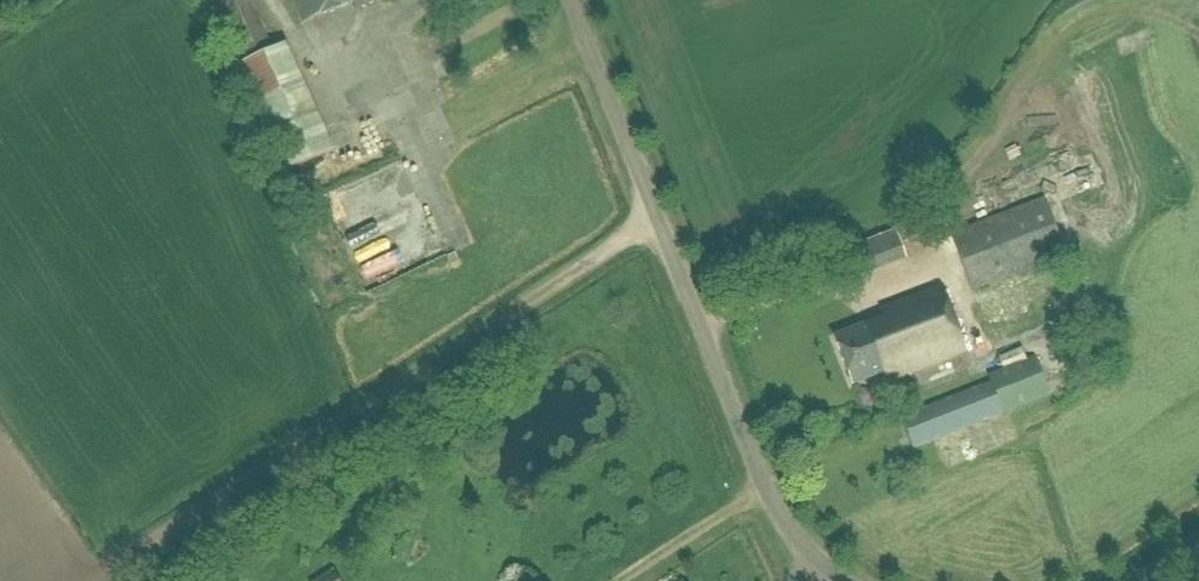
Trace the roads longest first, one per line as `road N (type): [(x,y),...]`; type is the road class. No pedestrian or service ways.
road 1 (unclassified): [(843,580),(782,520),(754,461),(569,0)]

